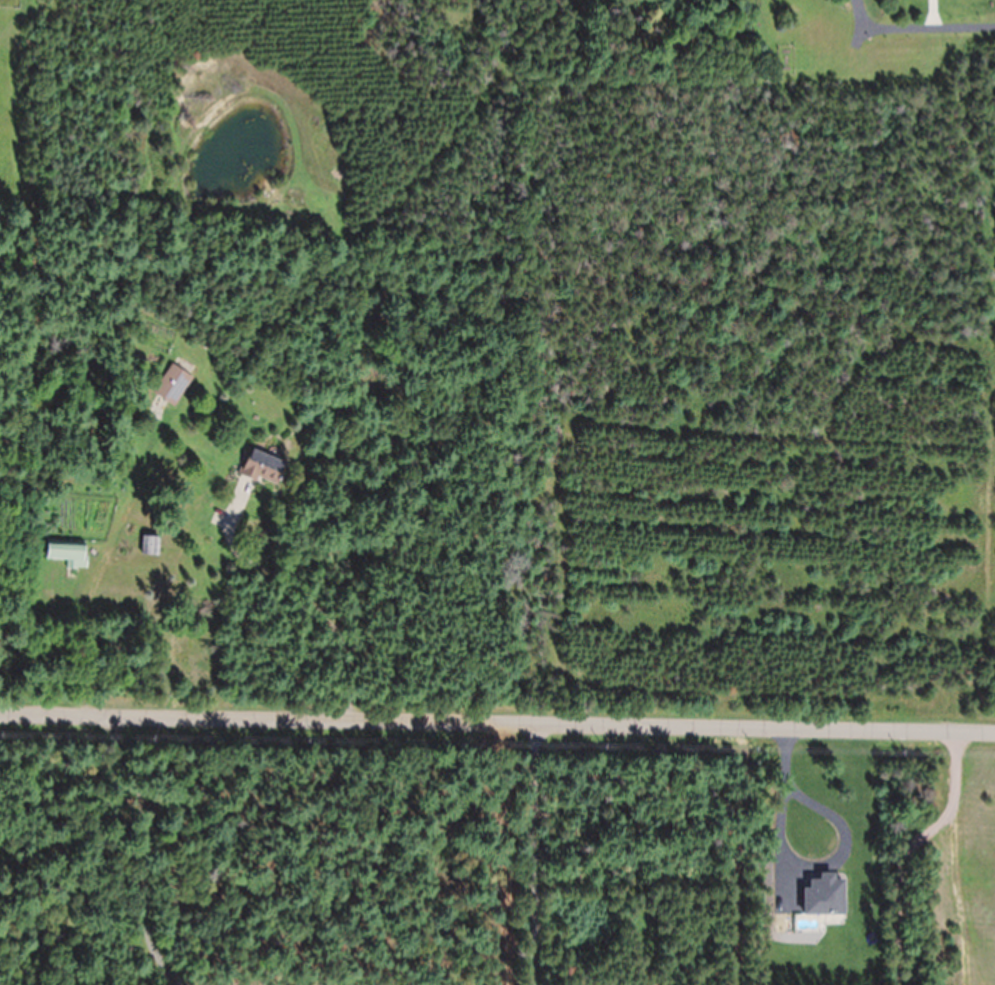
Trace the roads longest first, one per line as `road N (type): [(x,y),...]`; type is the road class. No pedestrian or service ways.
road 1 (residential): [(994,736),(0,704)]

